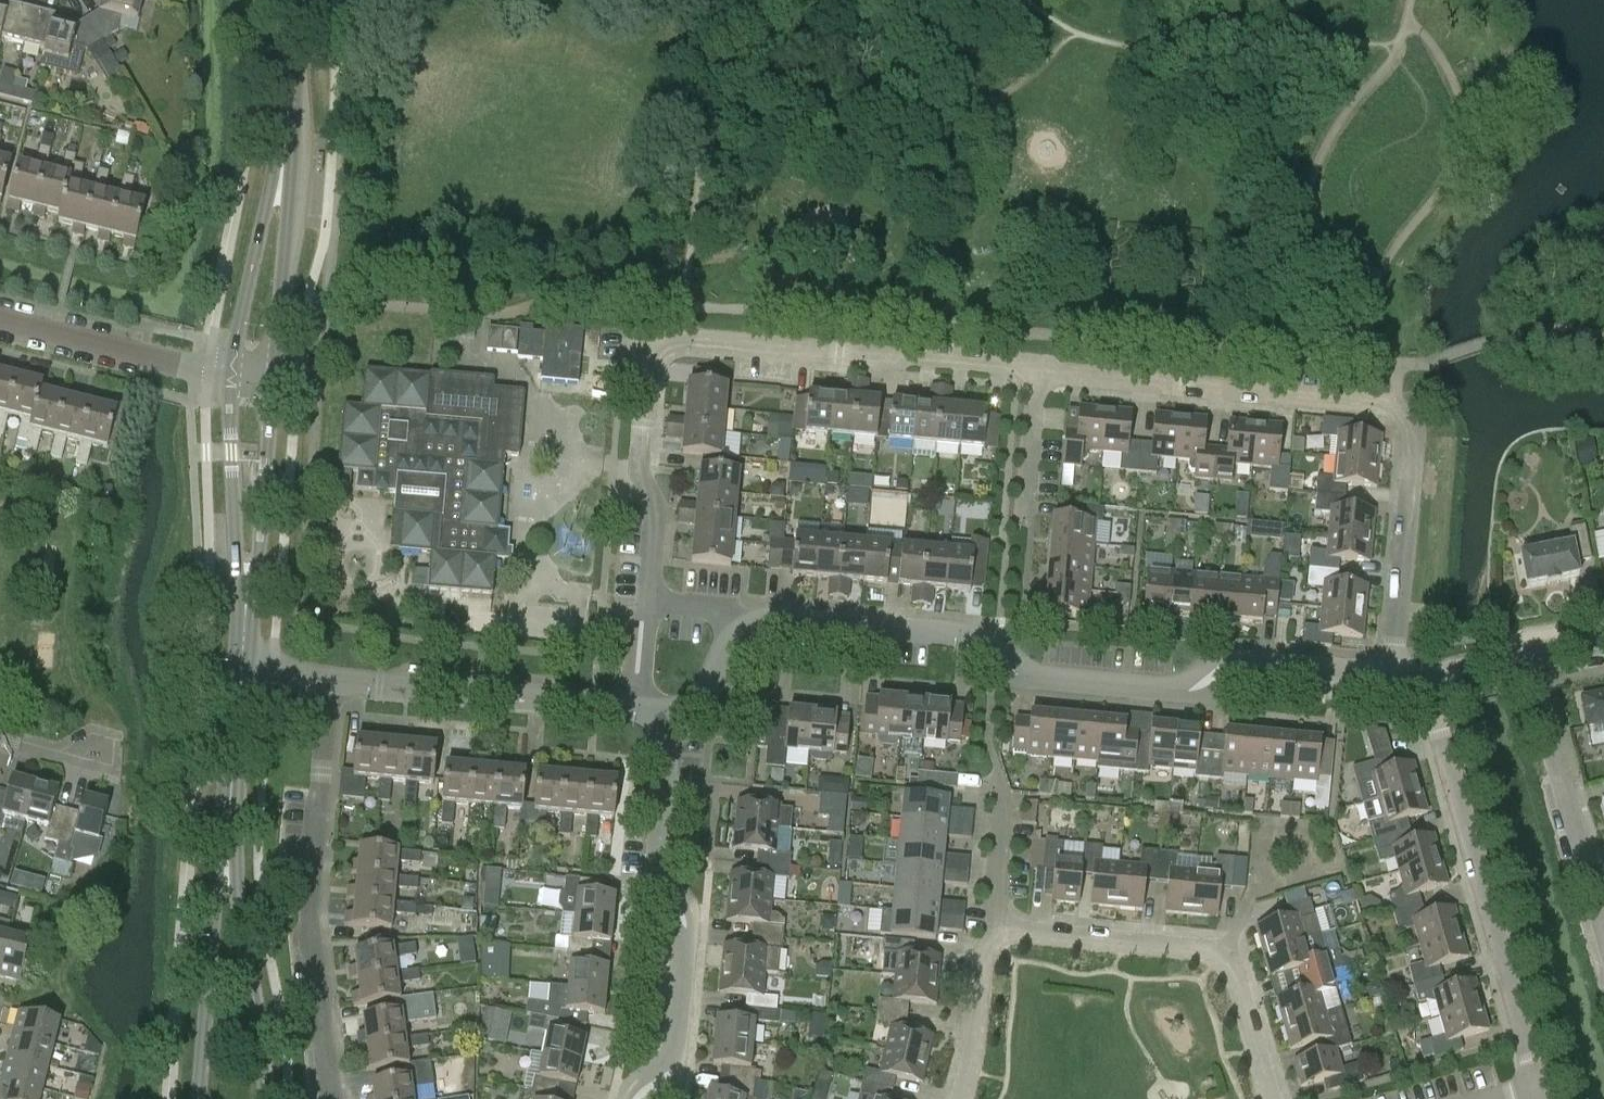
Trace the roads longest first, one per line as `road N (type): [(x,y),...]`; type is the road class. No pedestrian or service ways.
road 1 (residential): [(651,610),(656,513),(639,473),(650,362),(662,344),(682,338),(1039,370)]
road 2 (residential): [(774,621),(980,640),(1021,682),(1193,698),(1243,665),(1394,679)]
road 3 (residential): [(1394,679),(1409,428),(1393,404),(1039,370)]
road 4 (residential): [(1535,1092),(1424,681)]
road 5 (residential): [(336,1098),(311,915),(329,684)]
road 6 (residential): [(638,1098),(675,1069),(689,927),(656,880),(669,719)]
road 7 (residential): [(1272,1098),(1231,969),(1216,953),(994,933)]
road 8 (tertiary): [(261,1098),(227,778)]
road 9 (tertiary): [(227,778),(200,1098)]
road 10 (residential): [(637,712),(329,684)]
road 11 (residential): [(1529,658),(1603,923)]
road 12 (tertiary): [(233,376),(245,643)]
road 13 (tertiary): [(245,643),(274,378)]
road 14 (residential): [(0,323),(233,376)]
road 15 (tertiary): [(284,143),(233,376)]
road 16 (tertiary): [(274,378),(289,184),(284,143)]
road 17 (residential): [(961,1098),(994,933)]
road 18 (residential): [(669,719),(701,700),(748,630),(774,621)]
road 19 (residential): [(1025,515),(1039,370)]
road 20 (tertiary): [(284,143),(291,0)]
road 21 (residential): [(994,933),(1004,809)]
road 22 (residential): [(774,621),(651,610)]

